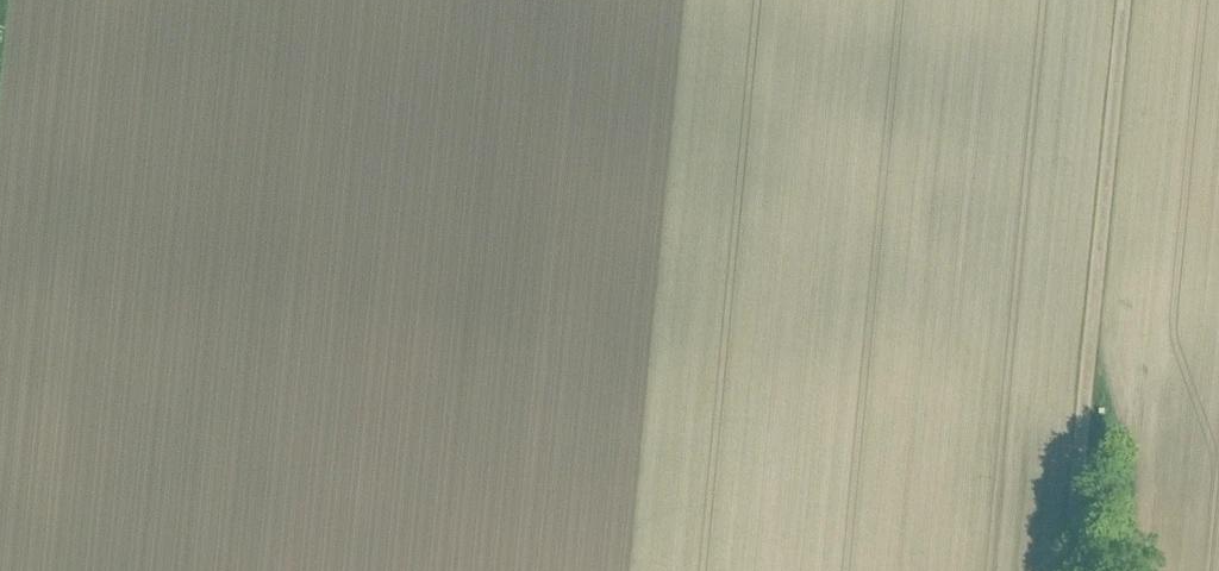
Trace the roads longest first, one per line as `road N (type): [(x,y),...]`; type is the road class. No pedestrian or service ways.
road 1 (unclassified): [(1073,570),(1128,0)]

